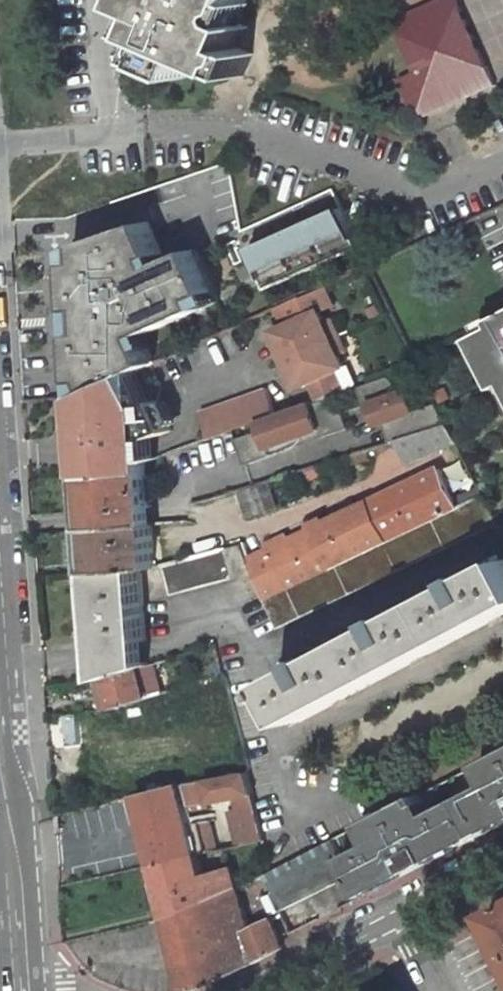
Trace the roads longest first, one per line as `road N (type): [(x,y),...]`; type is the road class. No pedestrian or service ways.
road 1 (secondary): [(0,648),(22,990)]
road 2 (residential): [(256,990),(407,915)]

